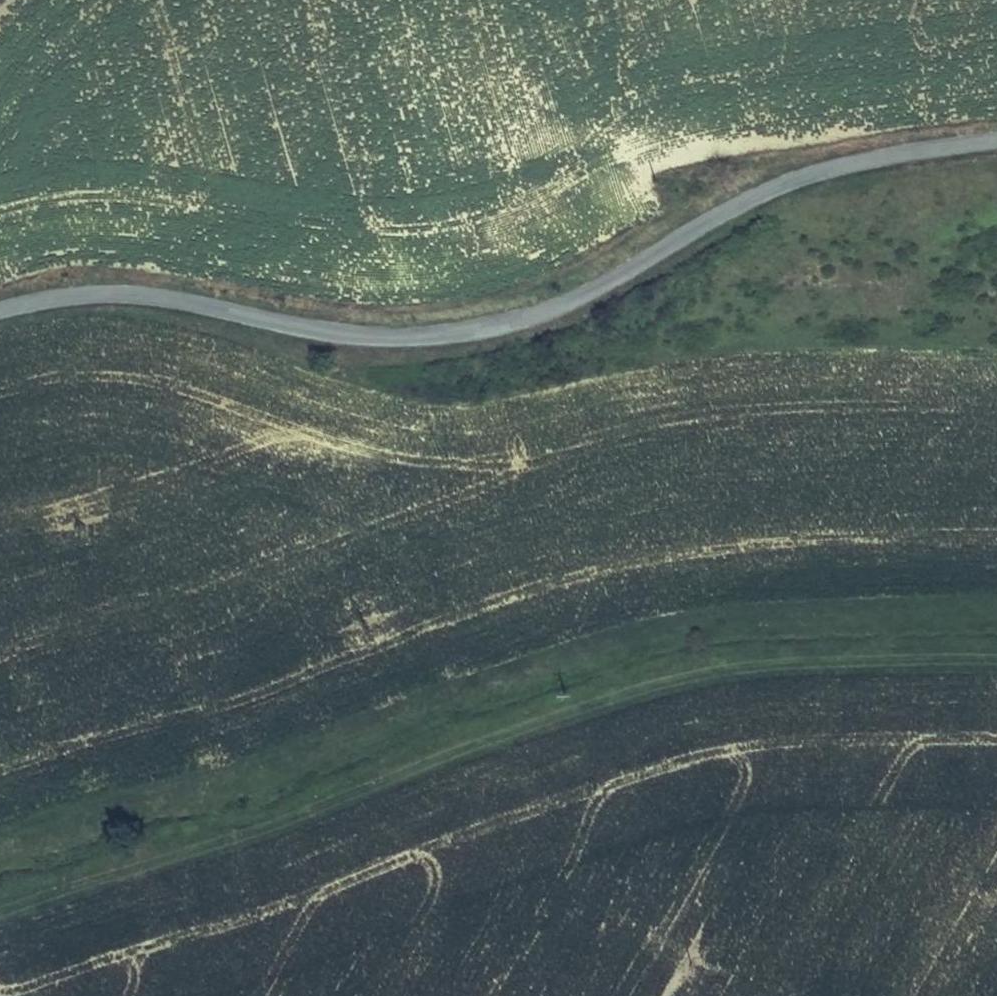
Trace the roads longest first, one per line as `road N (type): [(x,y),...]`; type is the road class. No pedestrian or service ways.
road 1 (unclassified): [(0,311),(119,291),(327,331),(461,330),(569,300),(742,200),(811,173),(996,138)]

